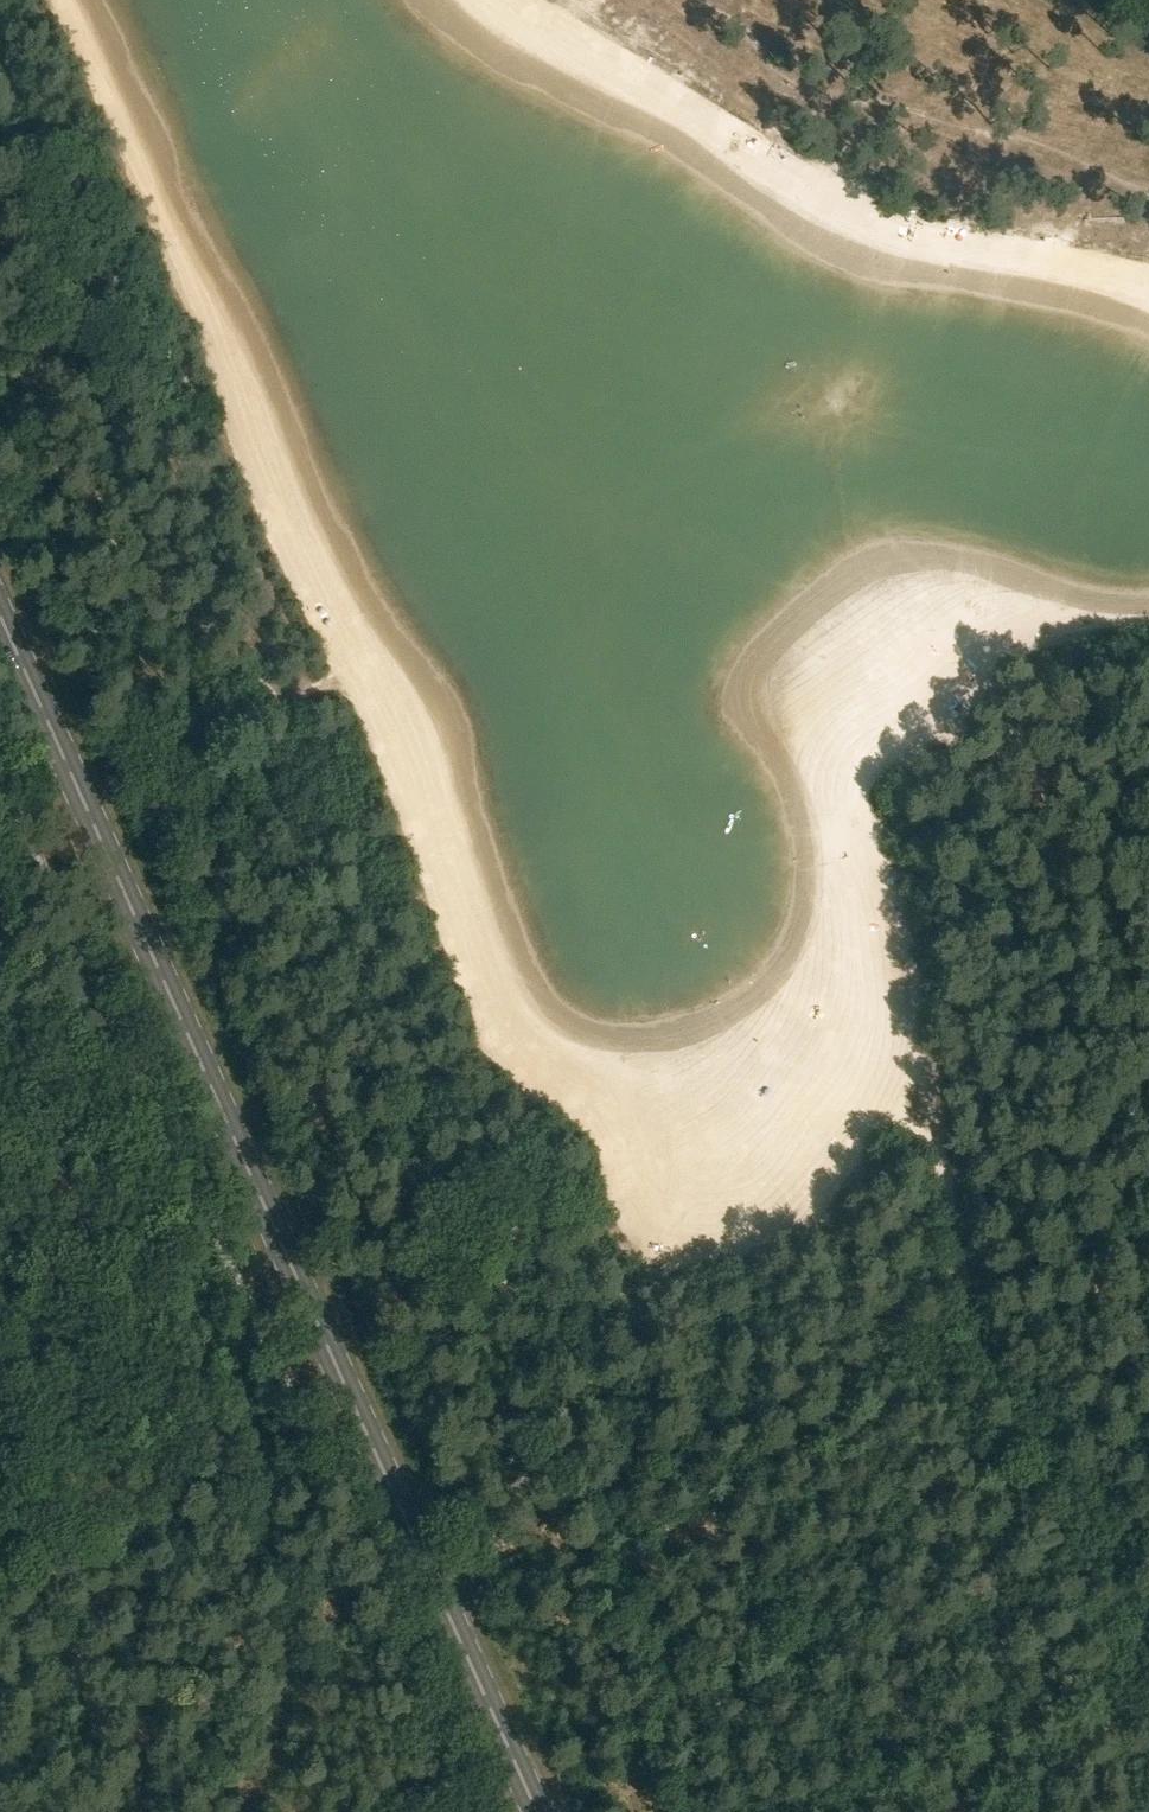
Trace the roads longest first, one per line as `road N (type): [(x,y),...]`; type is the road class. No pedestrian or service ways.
road 1 (primary): [(539,1811),(0,616)]

